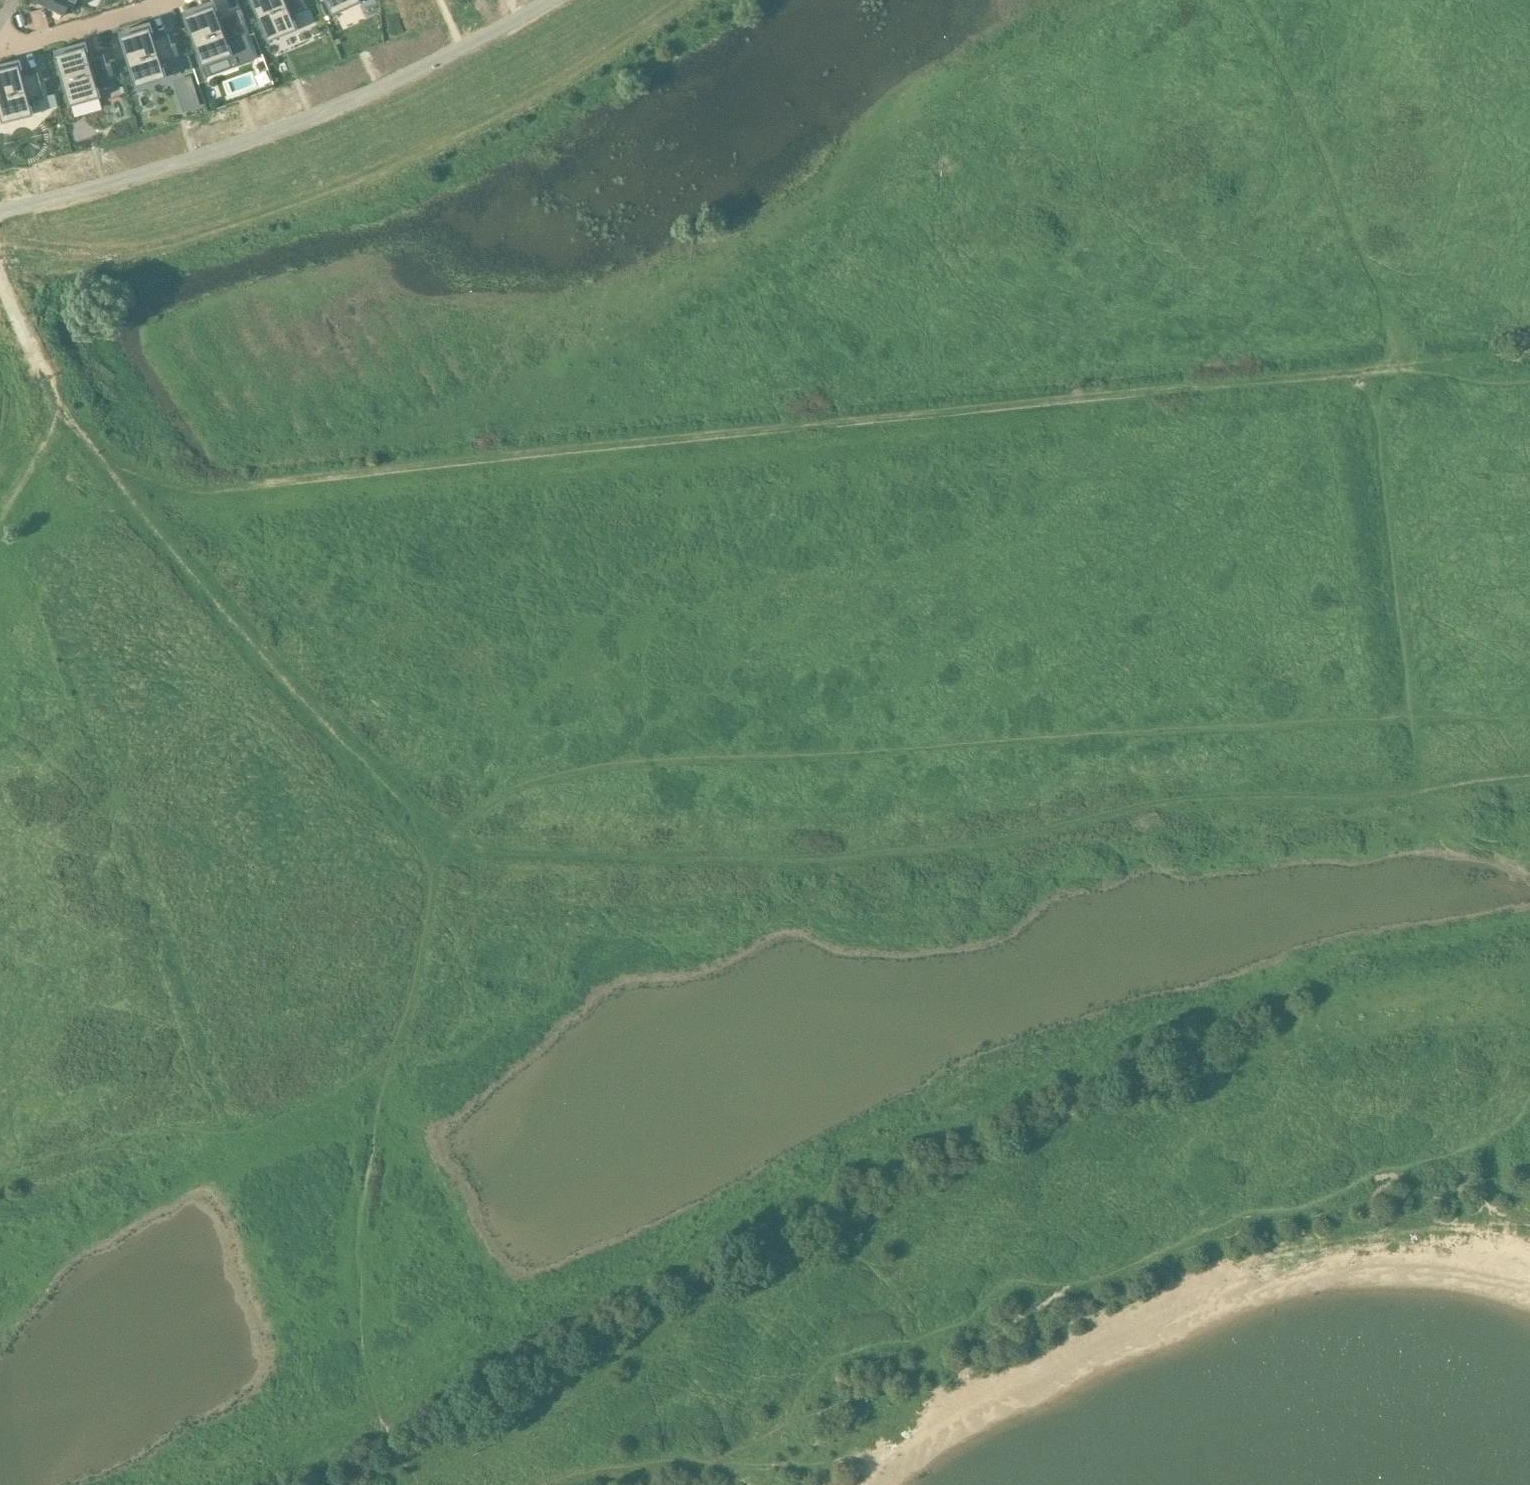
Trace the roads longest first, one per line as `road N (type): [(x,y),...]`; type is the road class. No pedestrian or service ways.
road 1 (track): [(0,281),(57,403),(206,594),(304,713),(451,838)]
road 2 (unclassified): [(0,213),(297,123),(384,88),(554,0)]
road 3 (residential): [(173,0),(25,44),(0,30)]

